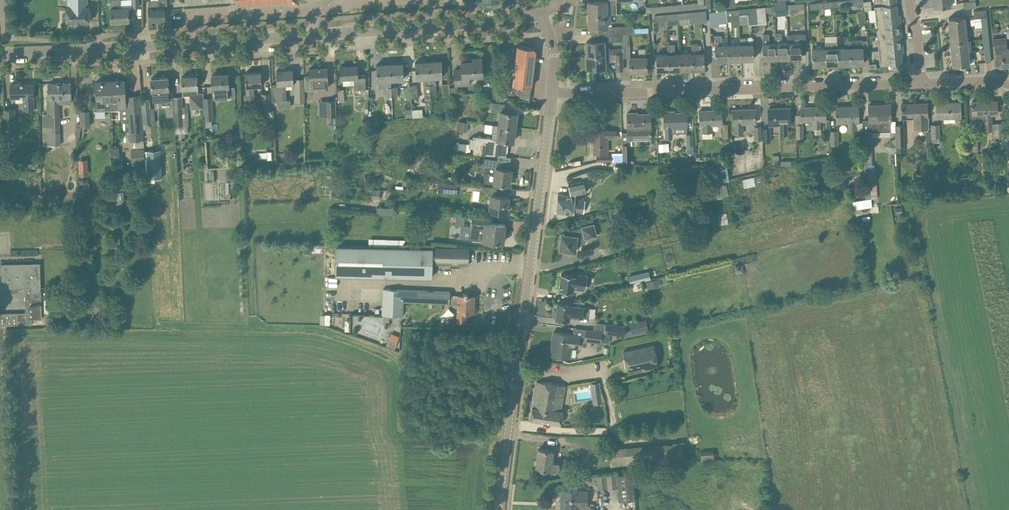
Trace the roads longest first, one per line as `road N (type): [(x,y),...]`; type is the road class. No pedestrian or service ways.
road 1 (tertiary): [(0,53),(465,25),(541,13)]
road 2 (tertiary): [(499,509),(553,91)]
road 3 (residential): [(922,83),(553,91)]

